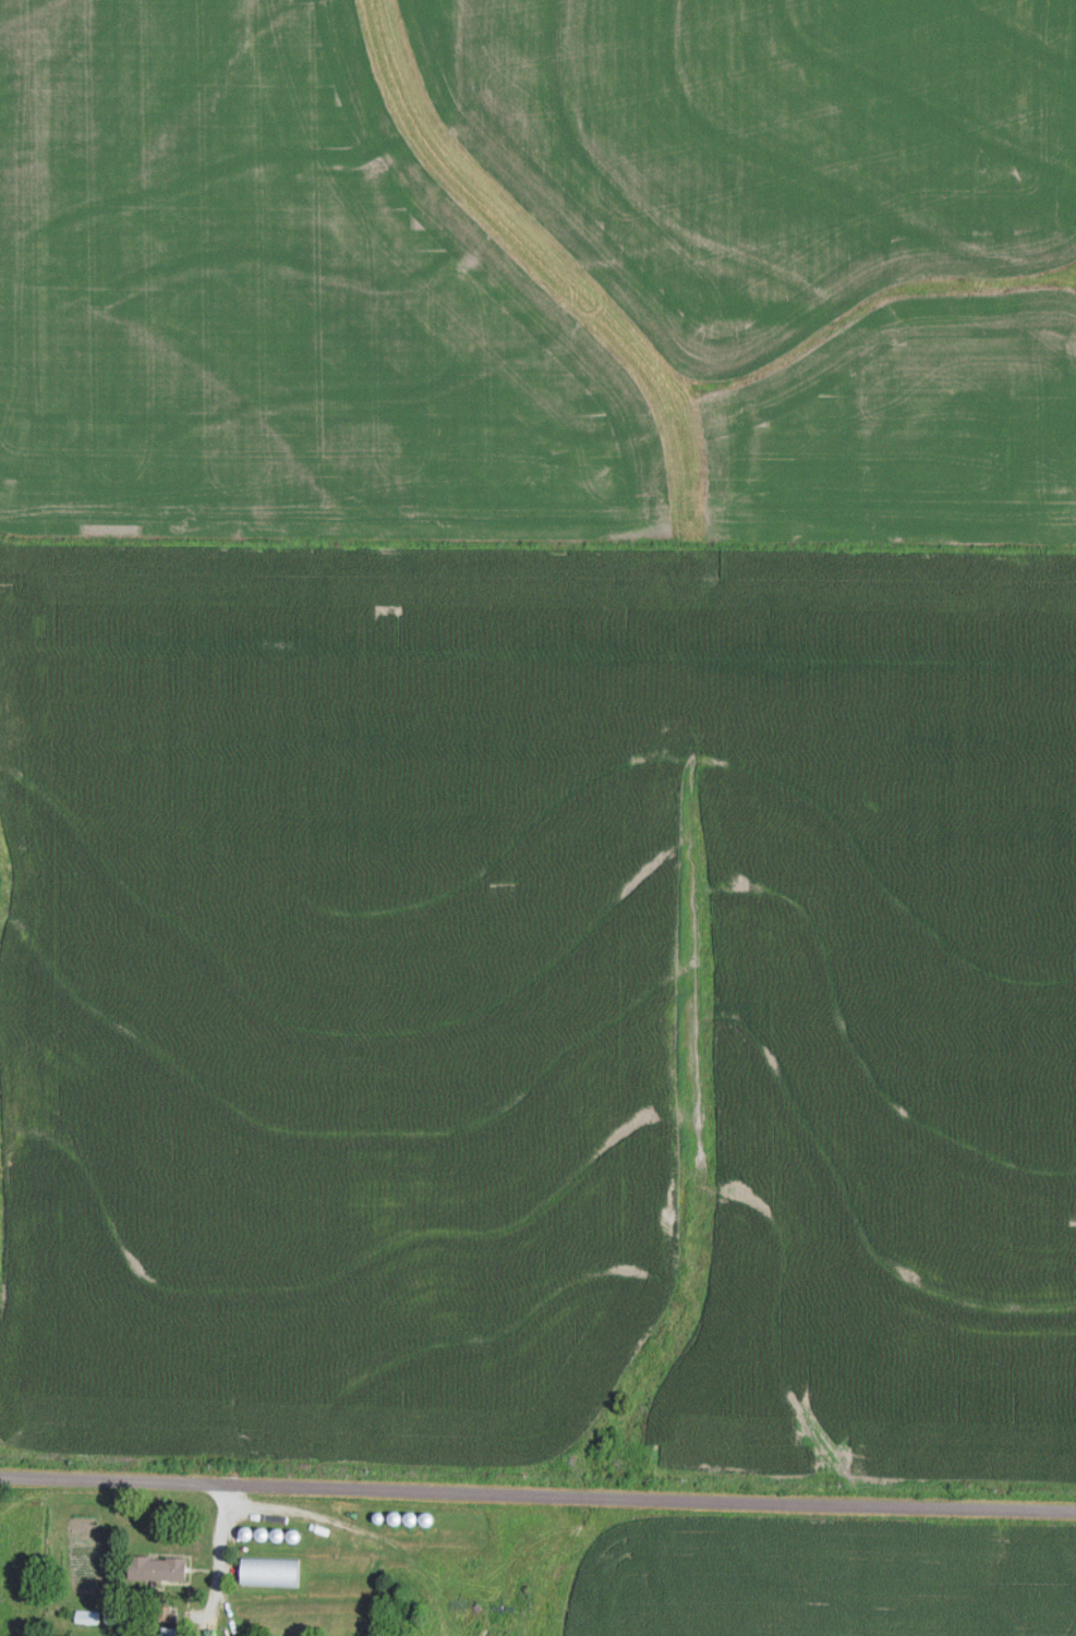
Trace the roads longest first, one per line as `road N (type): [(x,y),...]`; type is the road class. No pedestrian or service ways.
road 1 (residential): [(1075,1511),(0,1475)]

